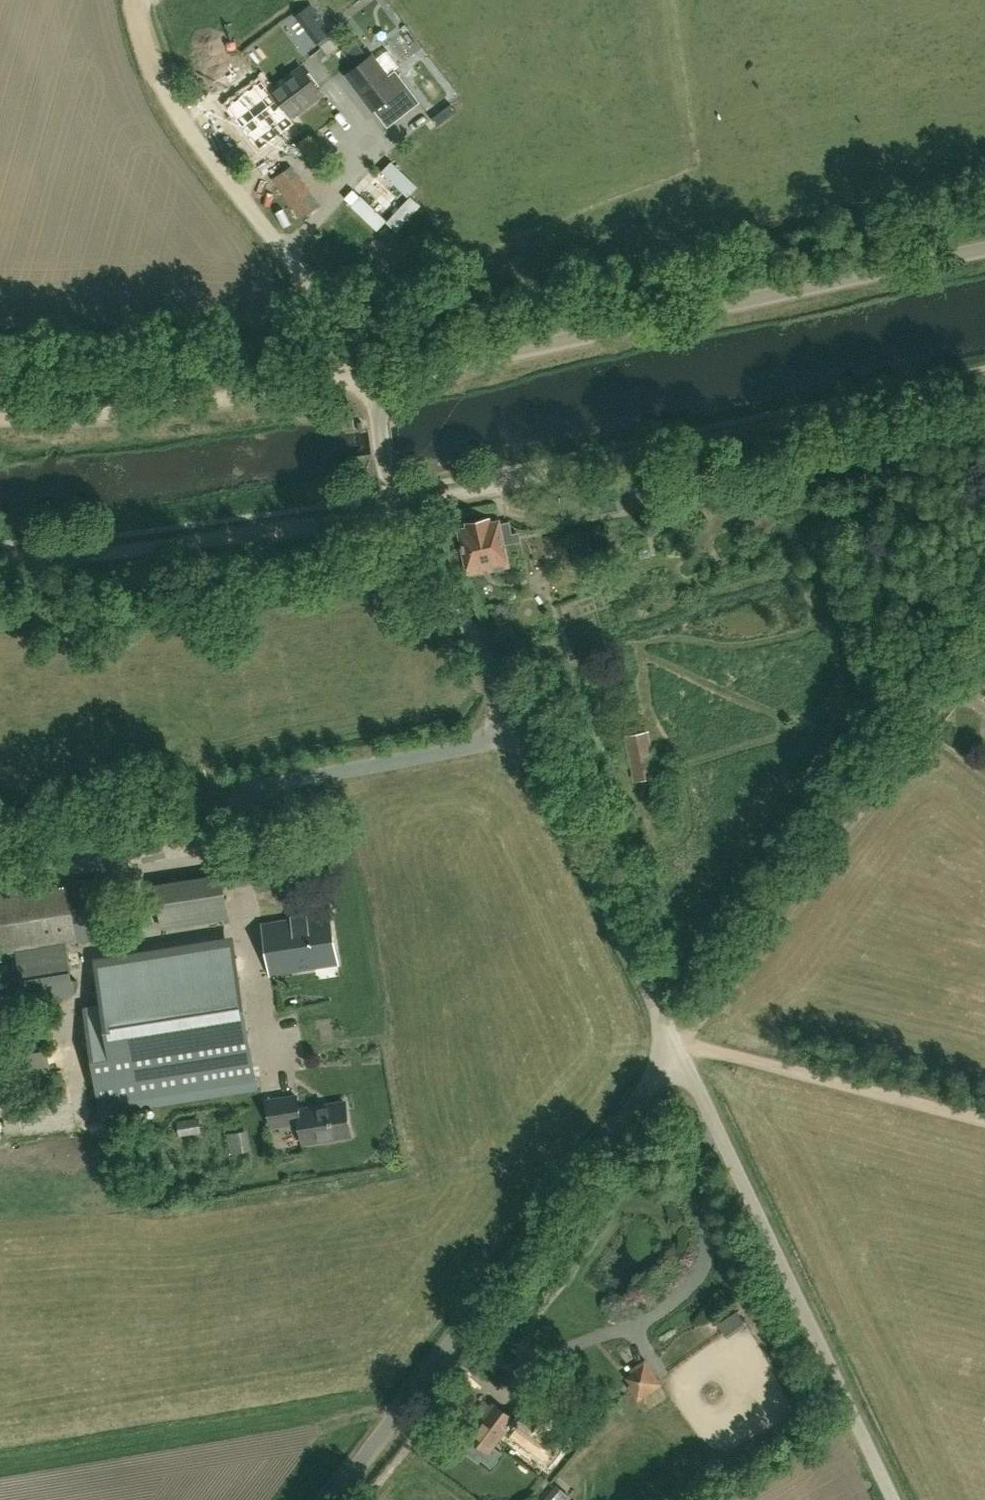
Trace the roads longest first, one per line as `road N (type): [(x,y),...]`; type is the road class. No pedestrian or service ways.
road 1 (unclassified): [(675,1042),(542,769),(400,506),(371,380)]
road 2 (unclassified): [(371,380),(984,247)]
road 3 (track): [(400,506),(984,380)]
road 4 (unclassified): [(330,1499),(675,1042)]
road 5 (unclassified): [(895,1499),(675,1042)]
road 6 (track): [(675,1042),(984,642)]
road 7 (track): [(400,506),(174,547),(0,555)]
road 8 (track): [(0,411),(112,411),(371,380)]
road 9 (unclassified): [(371,380),(349,337),(166,96)]
road 10 (track): [(675,1042),(984,1119)]

